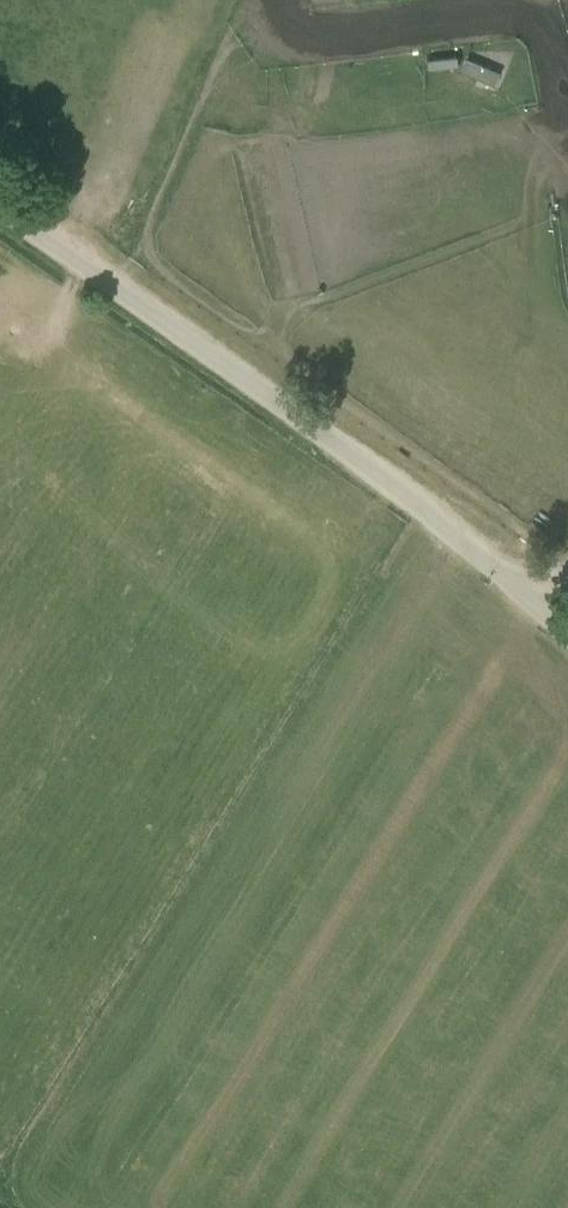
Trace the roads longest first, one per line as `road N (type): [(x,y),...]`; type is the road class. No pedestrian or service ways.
road 1 (unclassified): [(508,585),(406,494),(0,209)]

